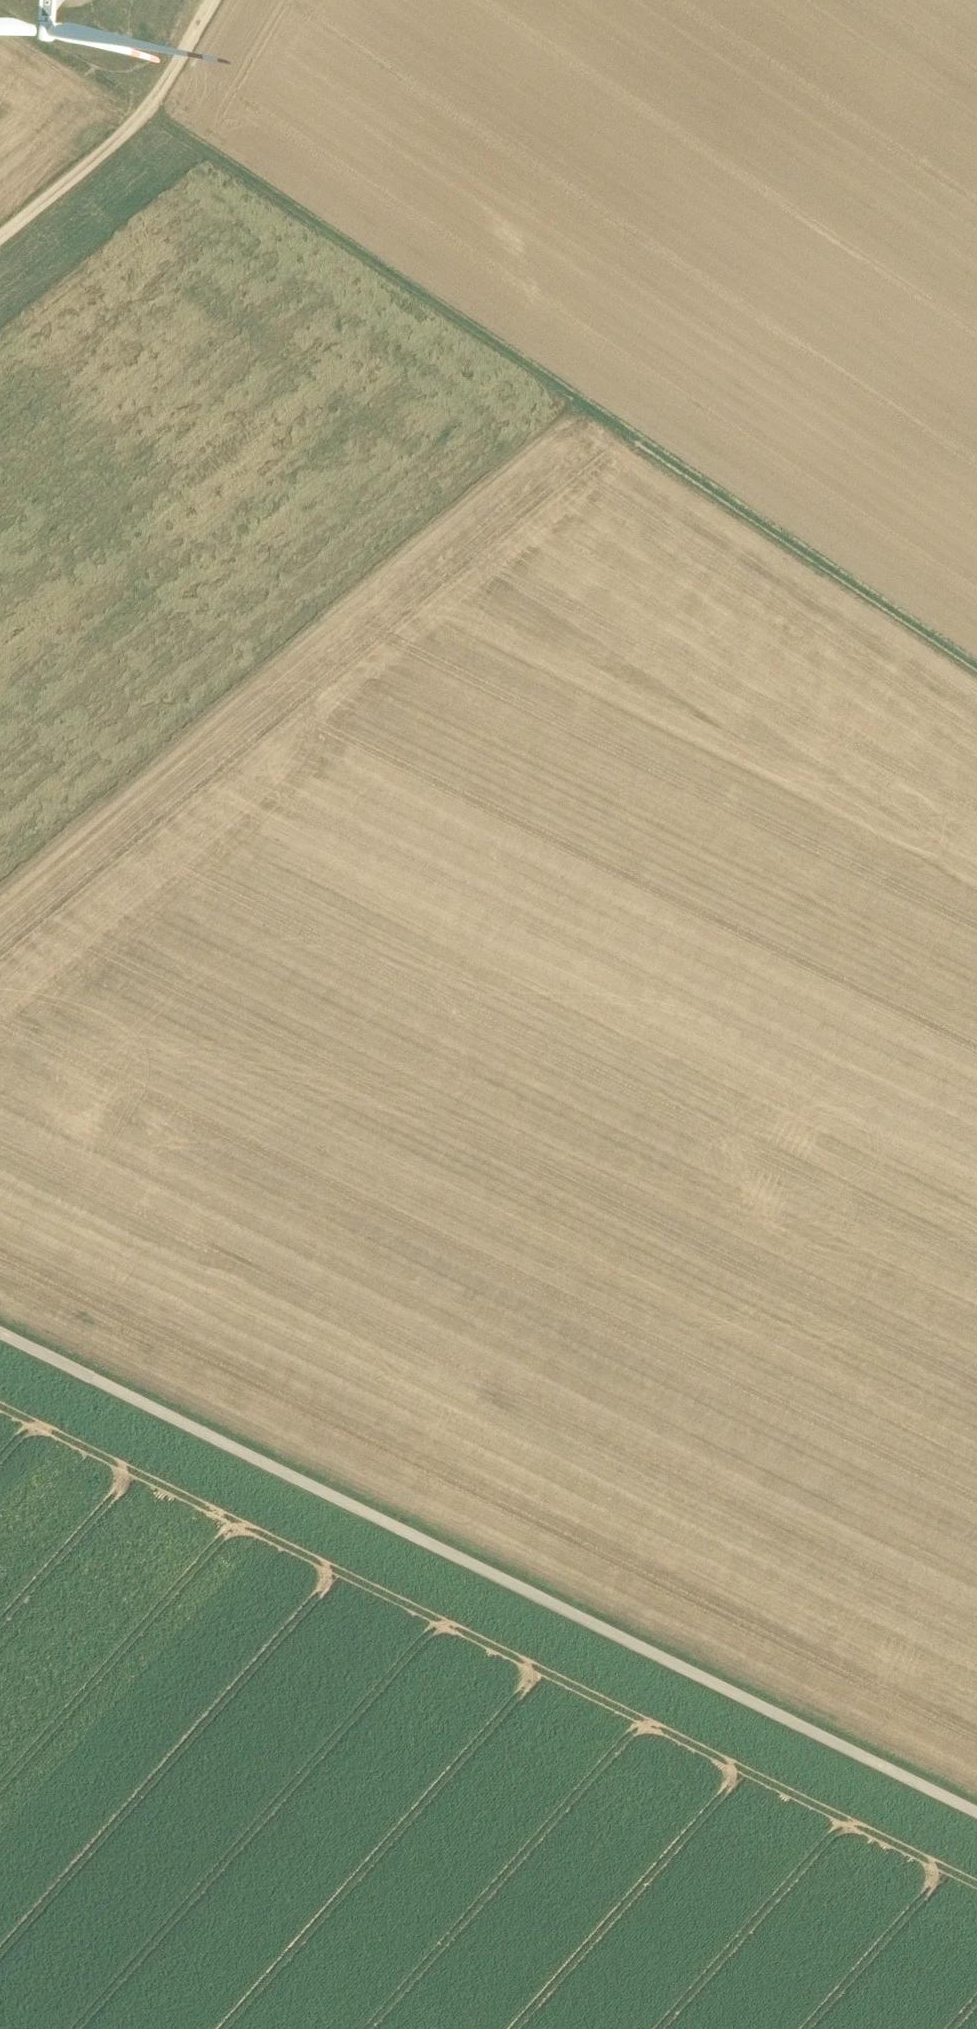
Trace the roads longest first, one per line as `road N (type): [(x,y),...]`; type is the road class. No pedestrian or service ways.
road 1 (track): [(0,10),(976,661)]
road 2 (track): [(976,1811),(0,1330)]
road 3 (track): [(216,0),(150,110),(0,238)]

